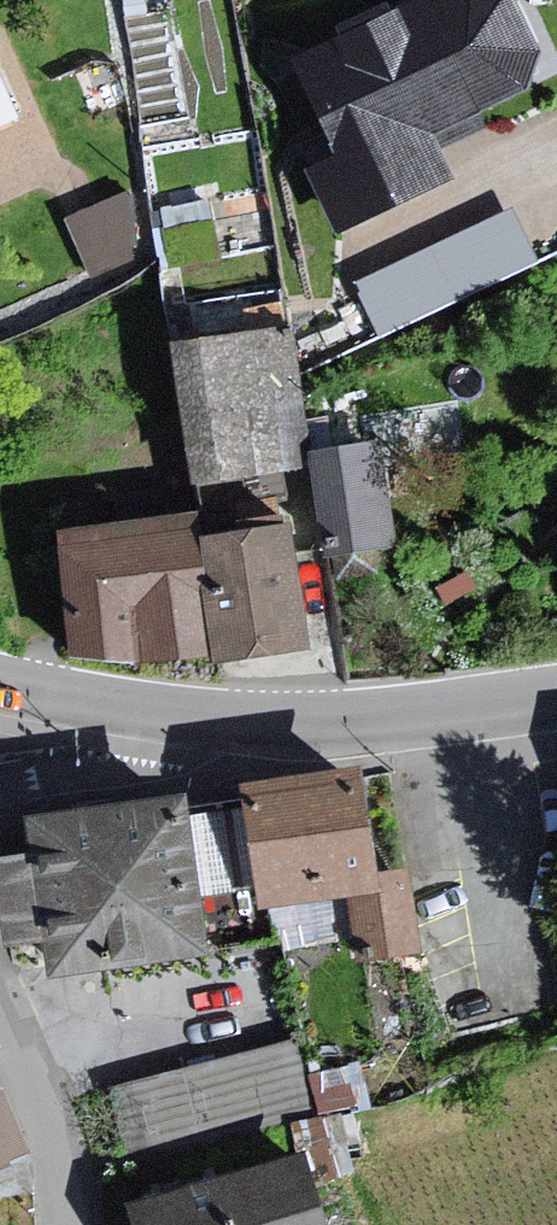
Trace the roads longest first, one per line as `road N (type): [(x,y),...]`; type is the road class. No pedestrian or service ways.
road 1 (residential): [(195,726),(302,732),(556,701)]
road 2 (residential): [(69,1224),(39,1095),(0,992)]
road 3 (residential): [(0,782),(195,726)]
road 4 (residential): [(0,684),(195,726)]

